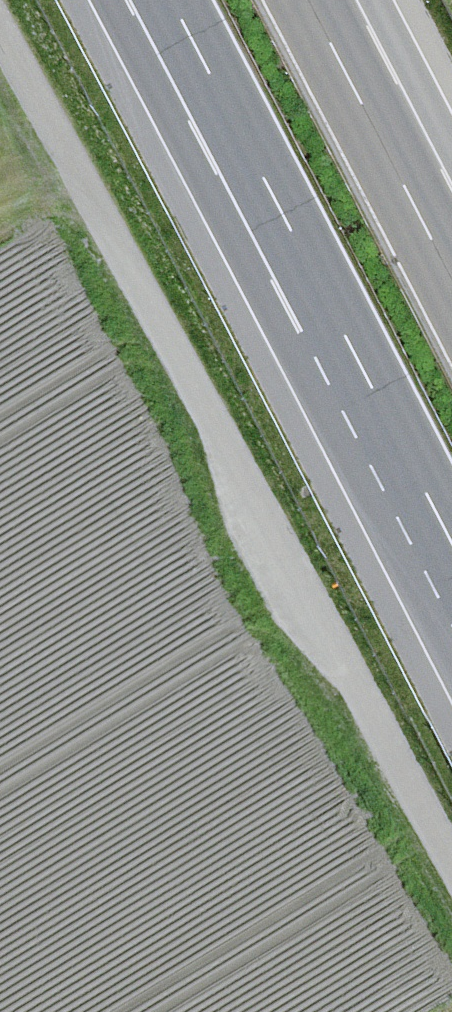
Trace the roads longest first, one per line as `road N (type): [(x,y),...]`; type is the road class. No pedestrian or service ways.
road 1 (track): [(0,9),(451,856)]
road 2 (motorway): [(165,0),(451,553)]
road 3 (motorway): [(451,297),(302,0)]

